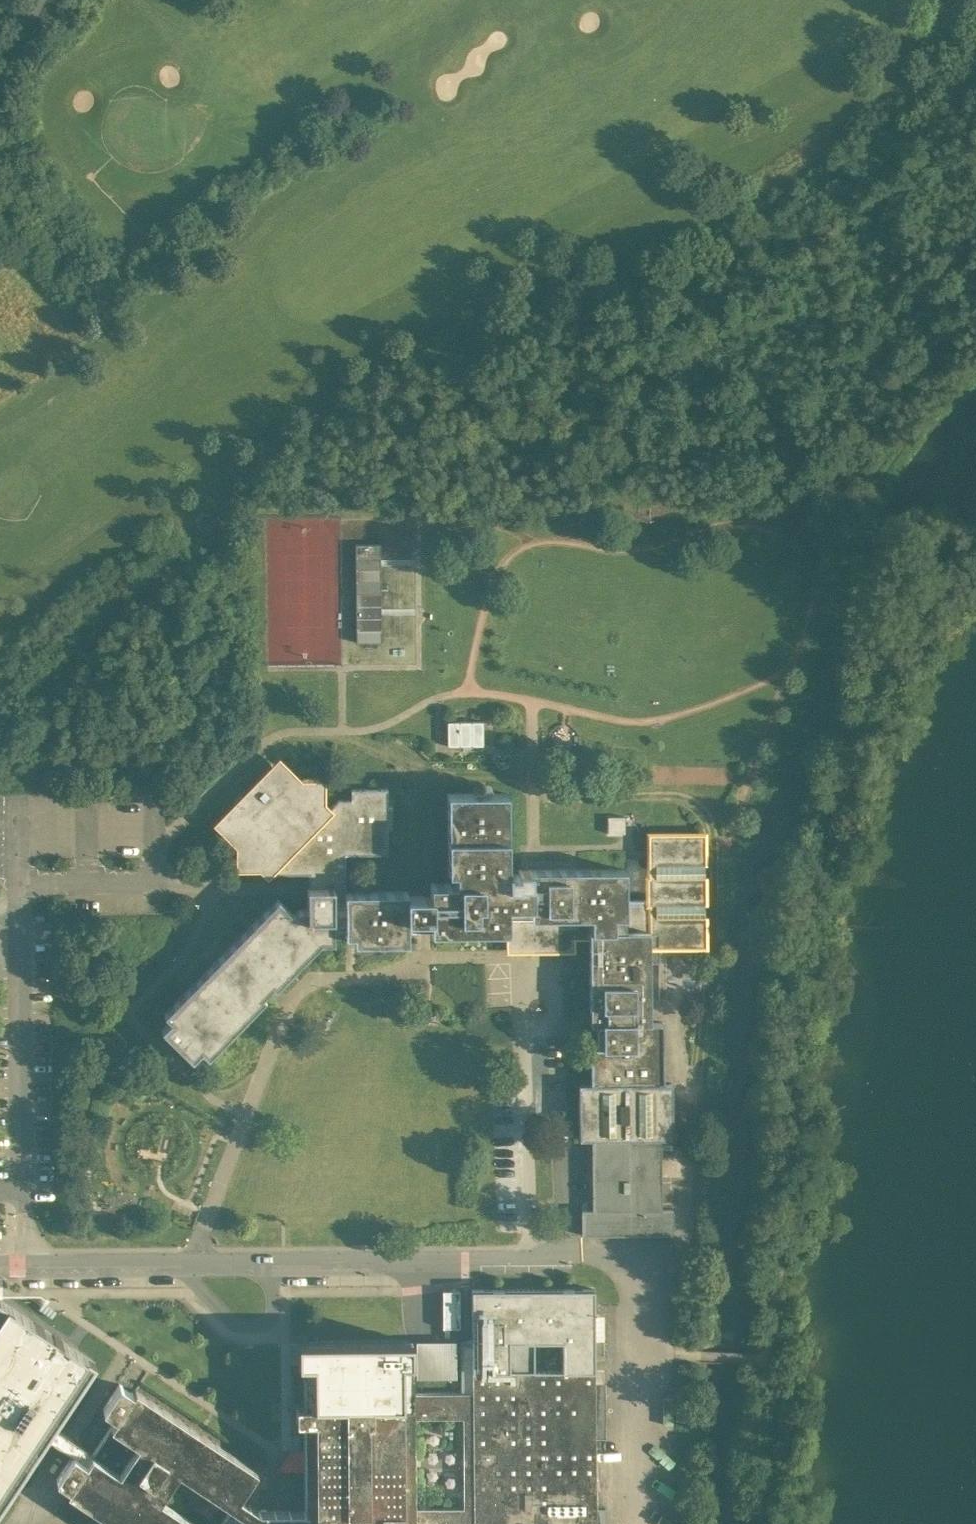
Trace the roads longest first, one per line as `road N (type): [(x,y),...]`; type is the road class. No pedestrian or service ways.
road 1 (residential): [(273,1263),(635,1260)]
road 2 (residential): [(0,1264),(191,1264)]
road 3 (unclassified): [(191,1264),(197,1285),(230,1319),(249,1326),(272,1312),(273,1263)]

